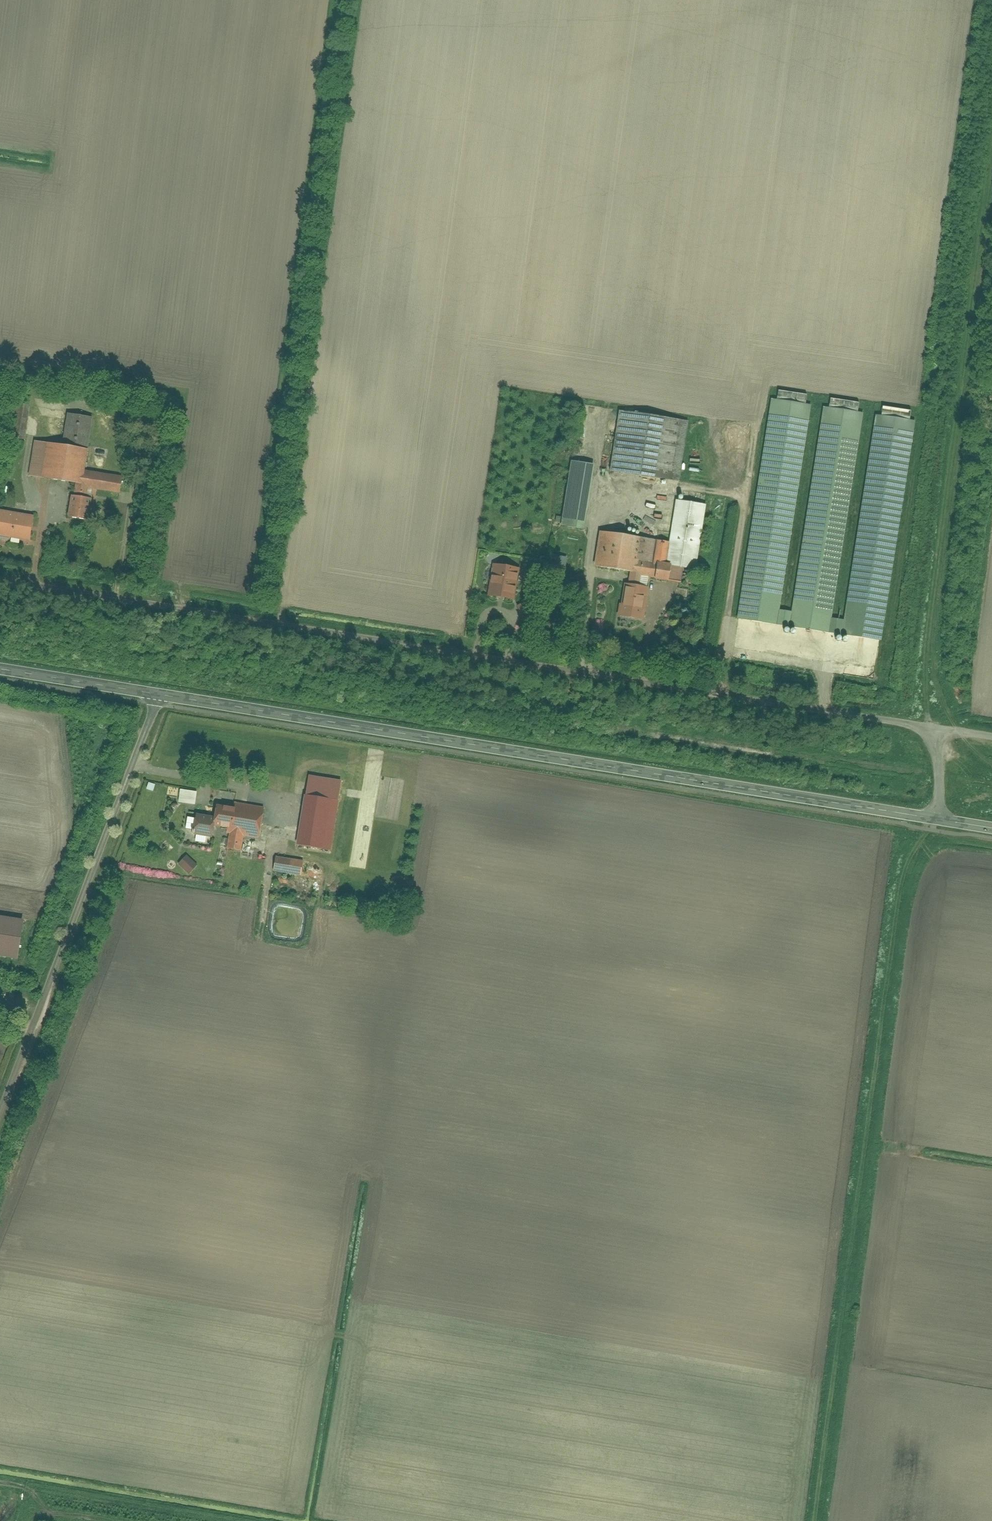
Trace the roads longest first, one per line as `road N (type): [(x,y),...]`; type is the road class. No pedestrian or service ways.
road 1 (unclassified): [(931,728),(0,579)]
road 2 (tertiary): [(159,692),(991,828)]
road 3 (track): [(991,140),(927,584),(920,685),(931,728)]
road 4 (unclassified): [(159,692),(0,1117)]
road 5 (tertiary): [(0,666),(159,692)]

